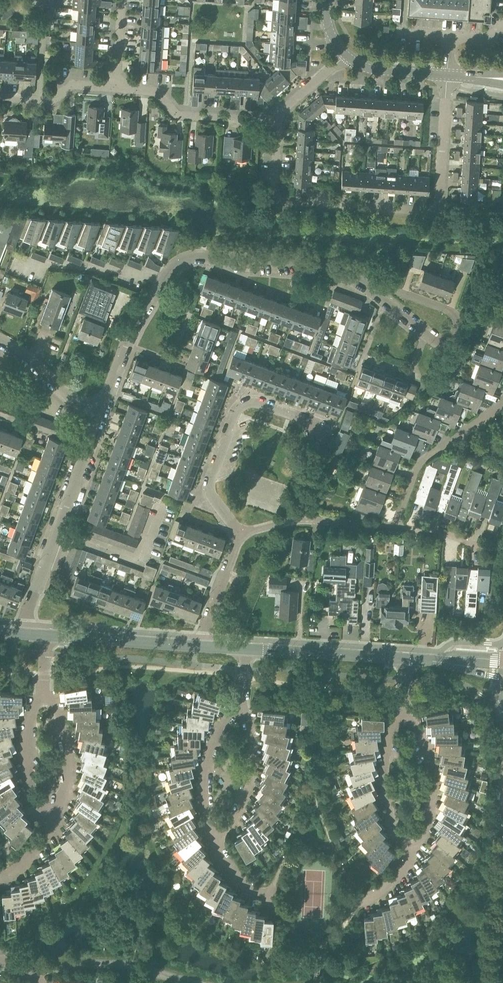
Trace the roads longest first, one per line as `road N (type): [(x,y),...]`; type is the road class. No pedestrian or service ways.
road 1 (residential): [(448,78),(440,213),(275,202),(279,122)]
road 2 (residential): [(238,534),(207,490),(240,409),(265,404),(338,428)]
road 3 (residential): [(163,282),(173,268),(202,257),(312,266),(359,280)]
road 4 (residential): [(113,83),(154,87),(178,111),(279,122)]
road 5 (residential): [(398,524),(421,462),(502,399)]
road 6 (tertiary): [(244,648),(410,659)]
road 7 (residential): [(411,861),(397,843),(384,759),(406,710)]
road 8 (residential): [(238,534),(292,522),(398,524)]
road 9 (residential): [(411,861),(427,832),(433,796),(425,750),(406,710)]
road 10 (tertiary): [(46,634),(204,645)]
road 11 (residential): [(214,847),(248,784),(248,730),(234,703)]
road 12 (residential): [(56,533),(139,565),(163,505)]
road 13 (residential): [(214,847),(203,769),(234,703)]
road 14 (residential): [(100,414),(131,334),(163,282)]
road 15 (residential): [(57,822),(29,786),(26,752),(43,690)]
road 16 (residential): [(57,822),(70,769),(69,731),(55,698),(43,690)]
road 17 (residential): [(359,280),(437,342),(459,327),(453,312)]
road 18 (residential): [(24,263),(163,282)]
road 19 (residential): [(56,533),(100,414)]
road 20 (residential): [(100,414),(0,342)]

